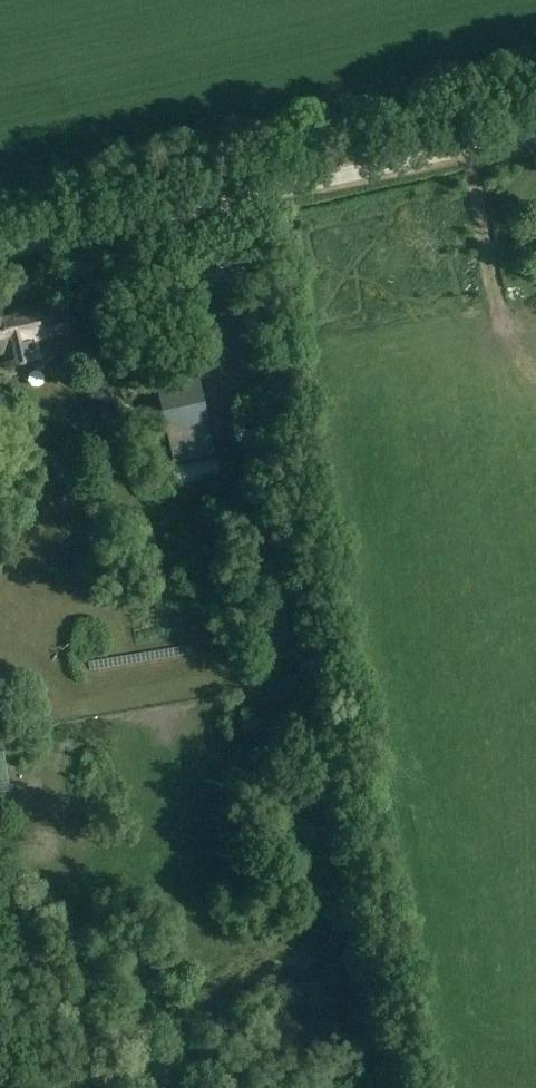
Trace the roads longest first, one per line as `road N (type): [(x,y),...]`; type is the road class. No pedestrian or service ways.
road 1 (unclassified): [(0,251),(535,130)]

